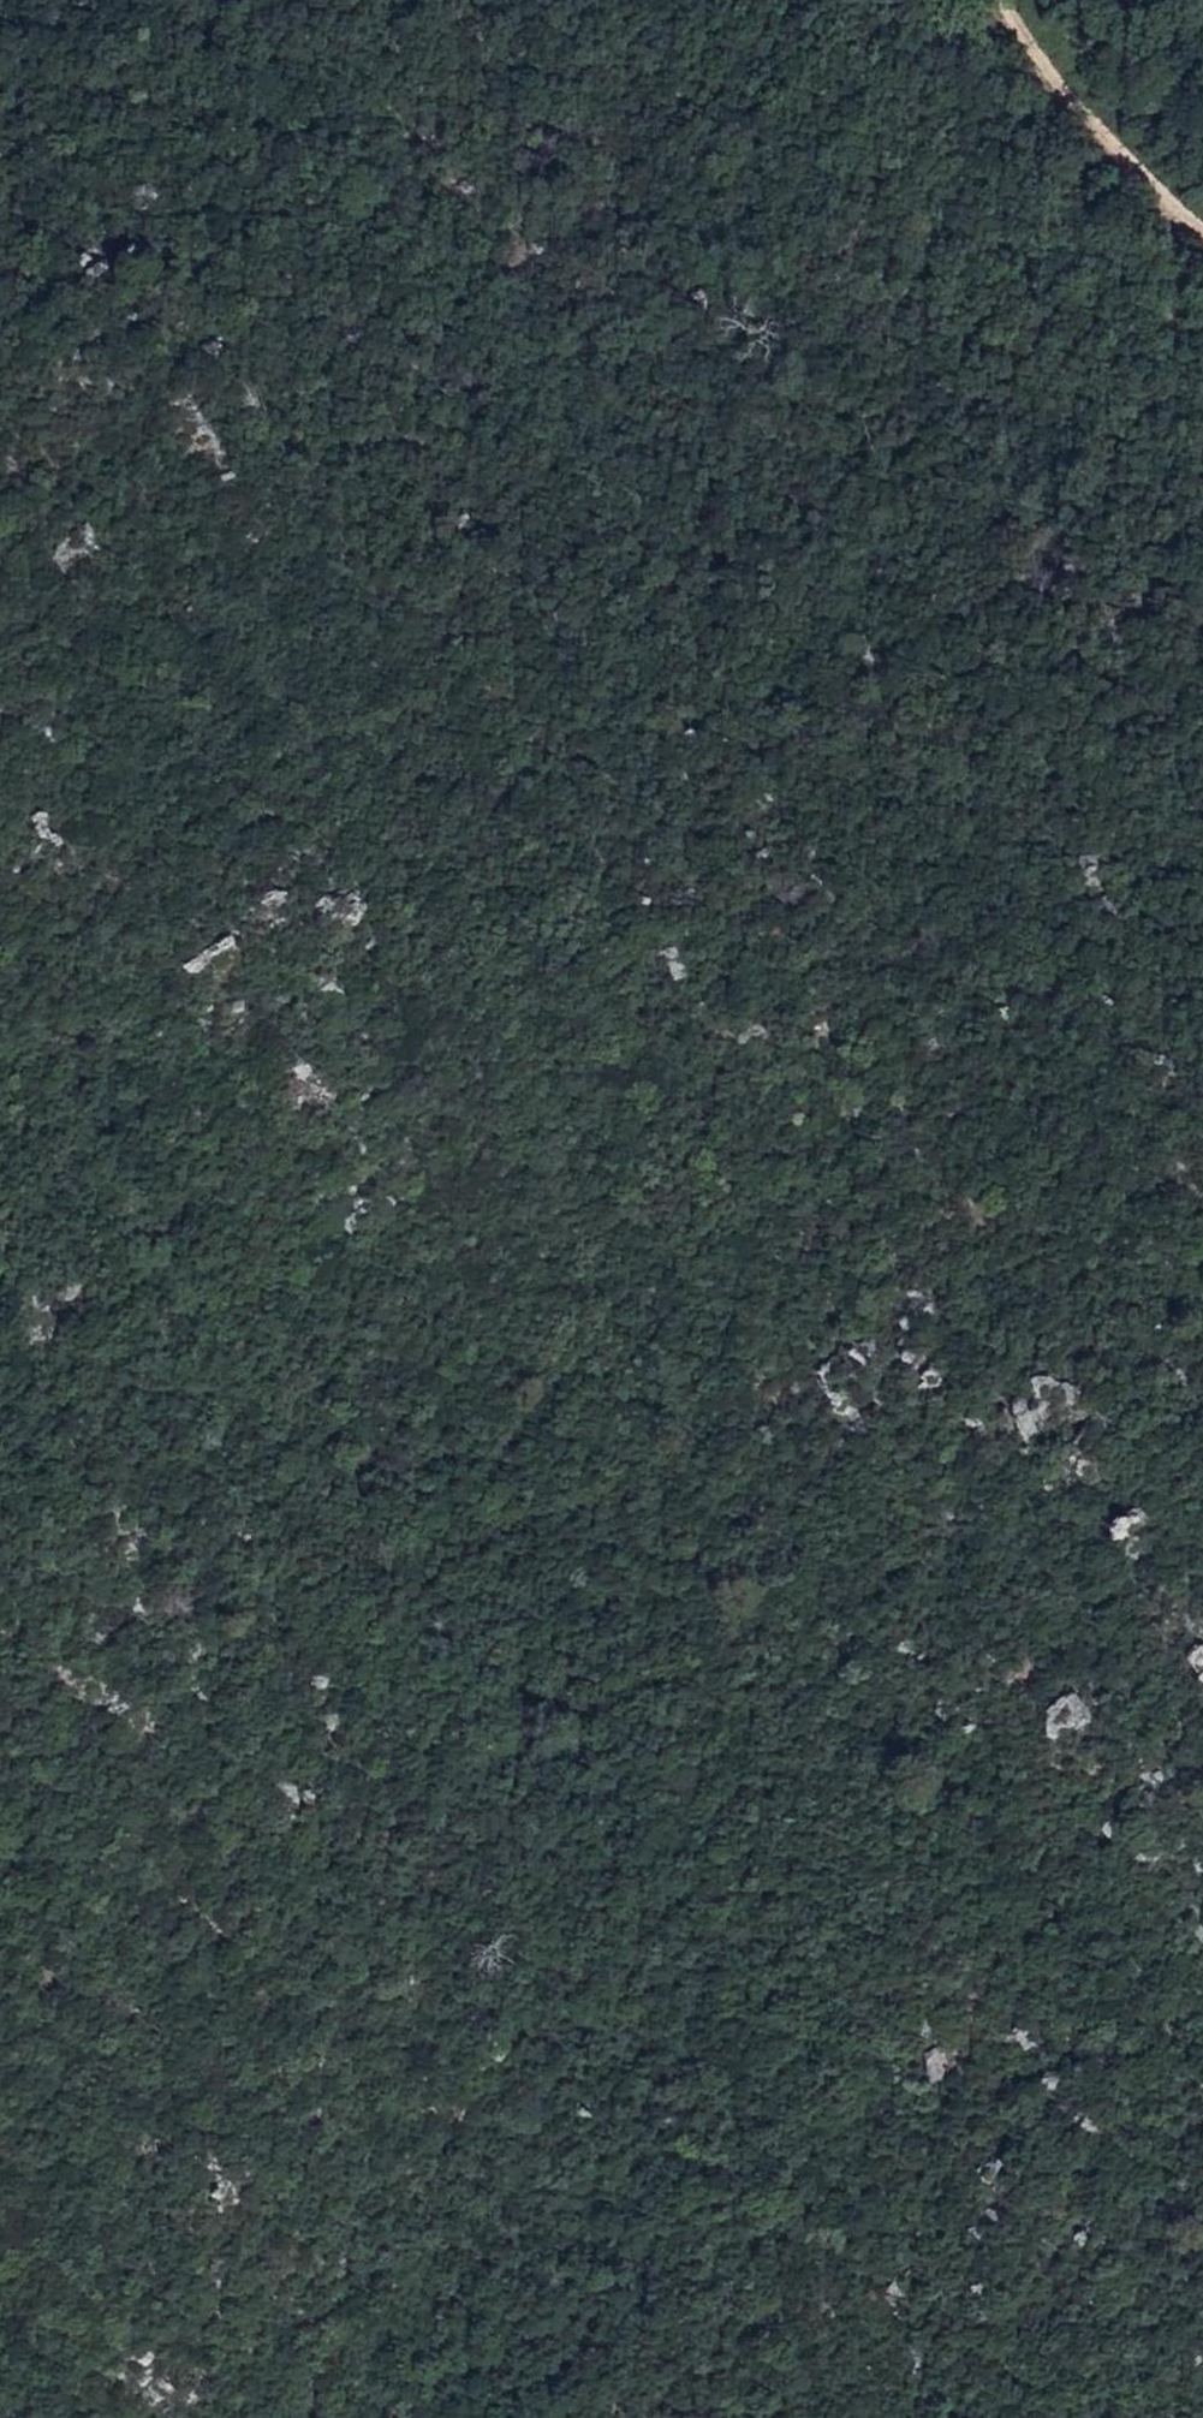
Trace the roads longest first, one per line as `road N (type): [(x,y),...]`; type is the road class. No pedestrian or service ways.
road 1 (track): [(1001,0),(1079,111),(1202,228)]

